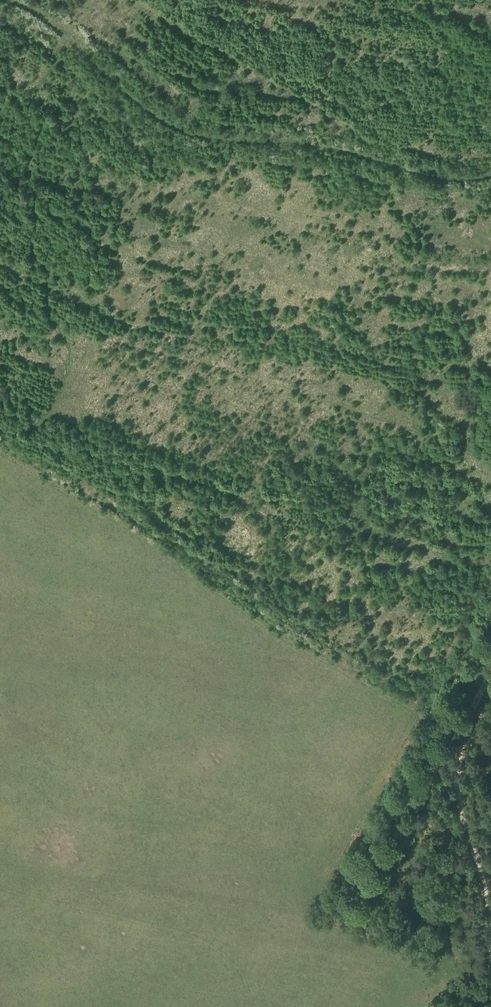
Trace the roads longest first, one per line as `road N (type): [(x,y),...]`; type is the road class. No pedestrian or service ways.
road 1 (track): [(490,671),(462,733),(456,769),(490,921)]

